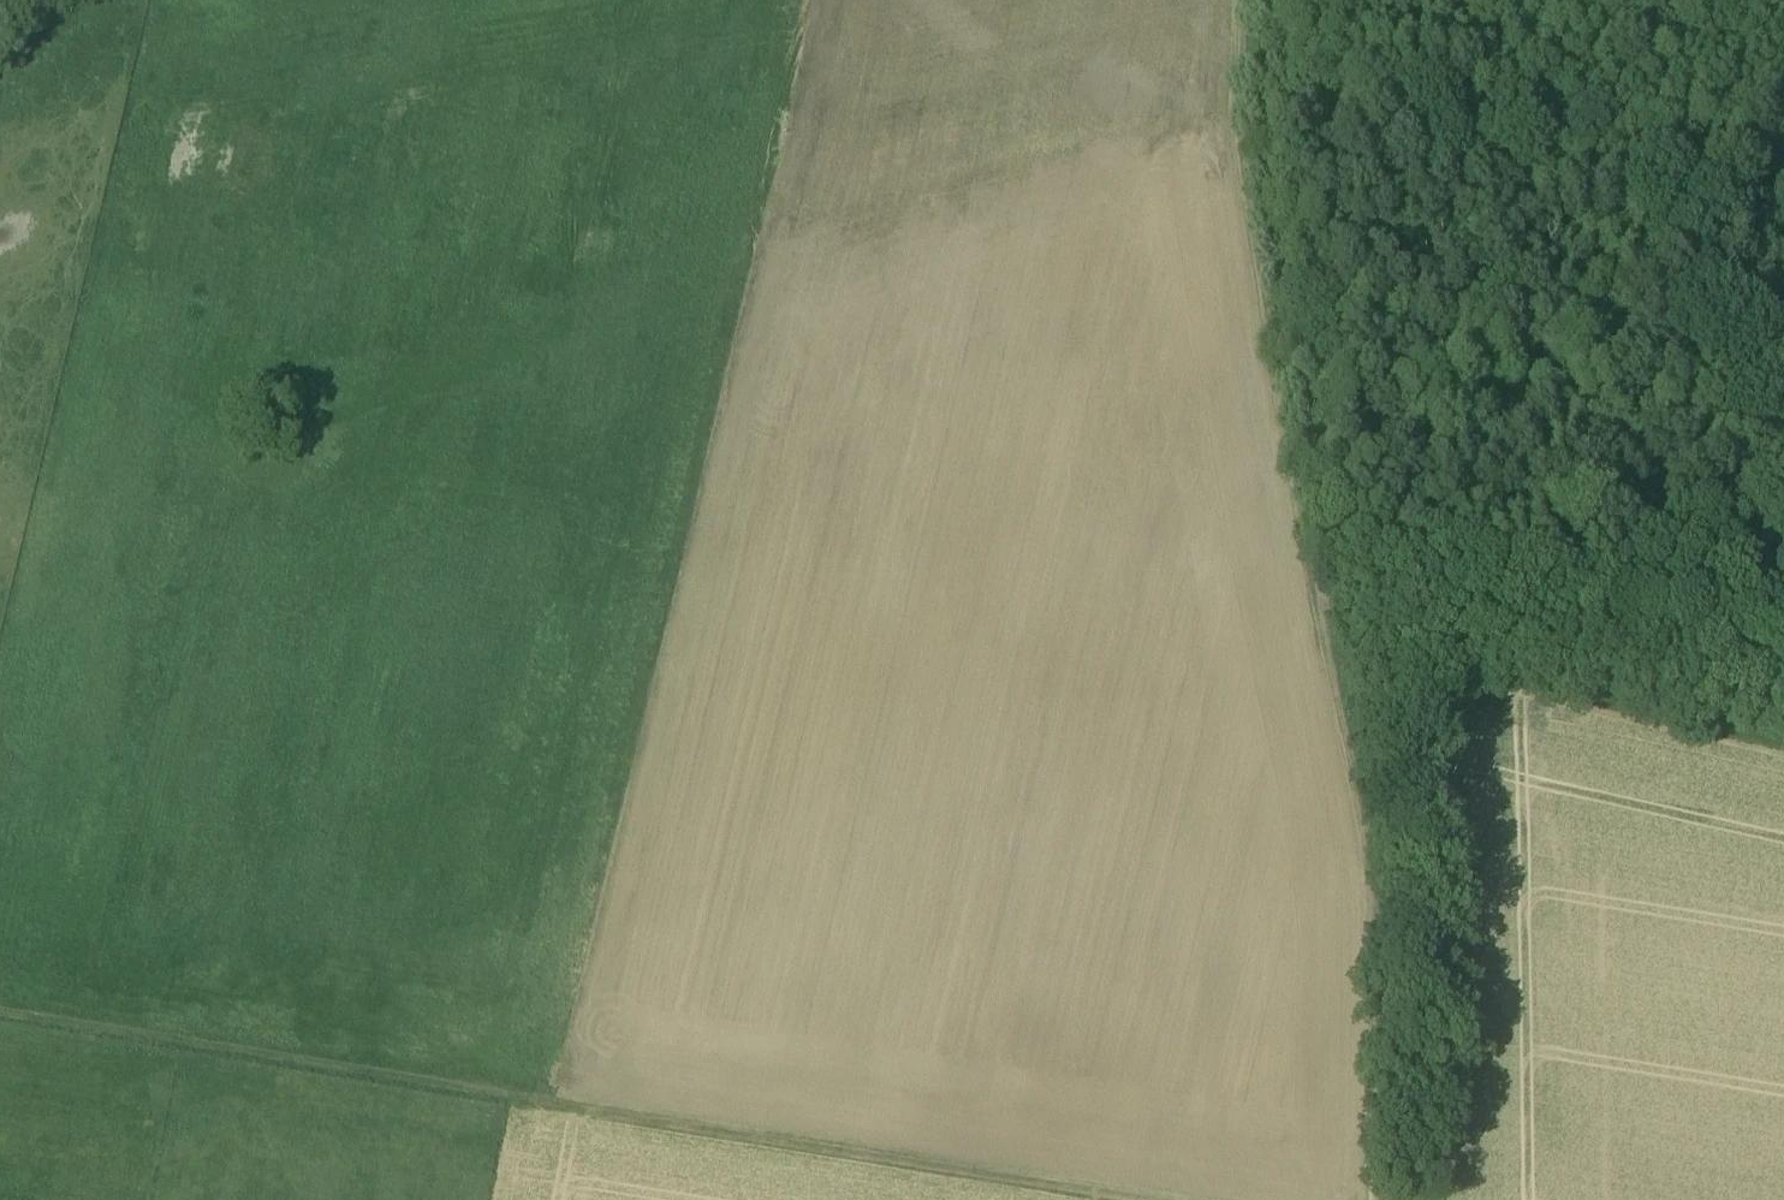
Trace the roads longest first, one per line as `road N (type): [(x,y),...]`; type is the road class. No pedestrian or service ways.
road 1 (track): [(1379,1199),(1387,984),(1378,871),(1319,491),(1264,205),(1250,96),(1253,0)]
road 2 (track): [(1114,1199),(0,1021)]

